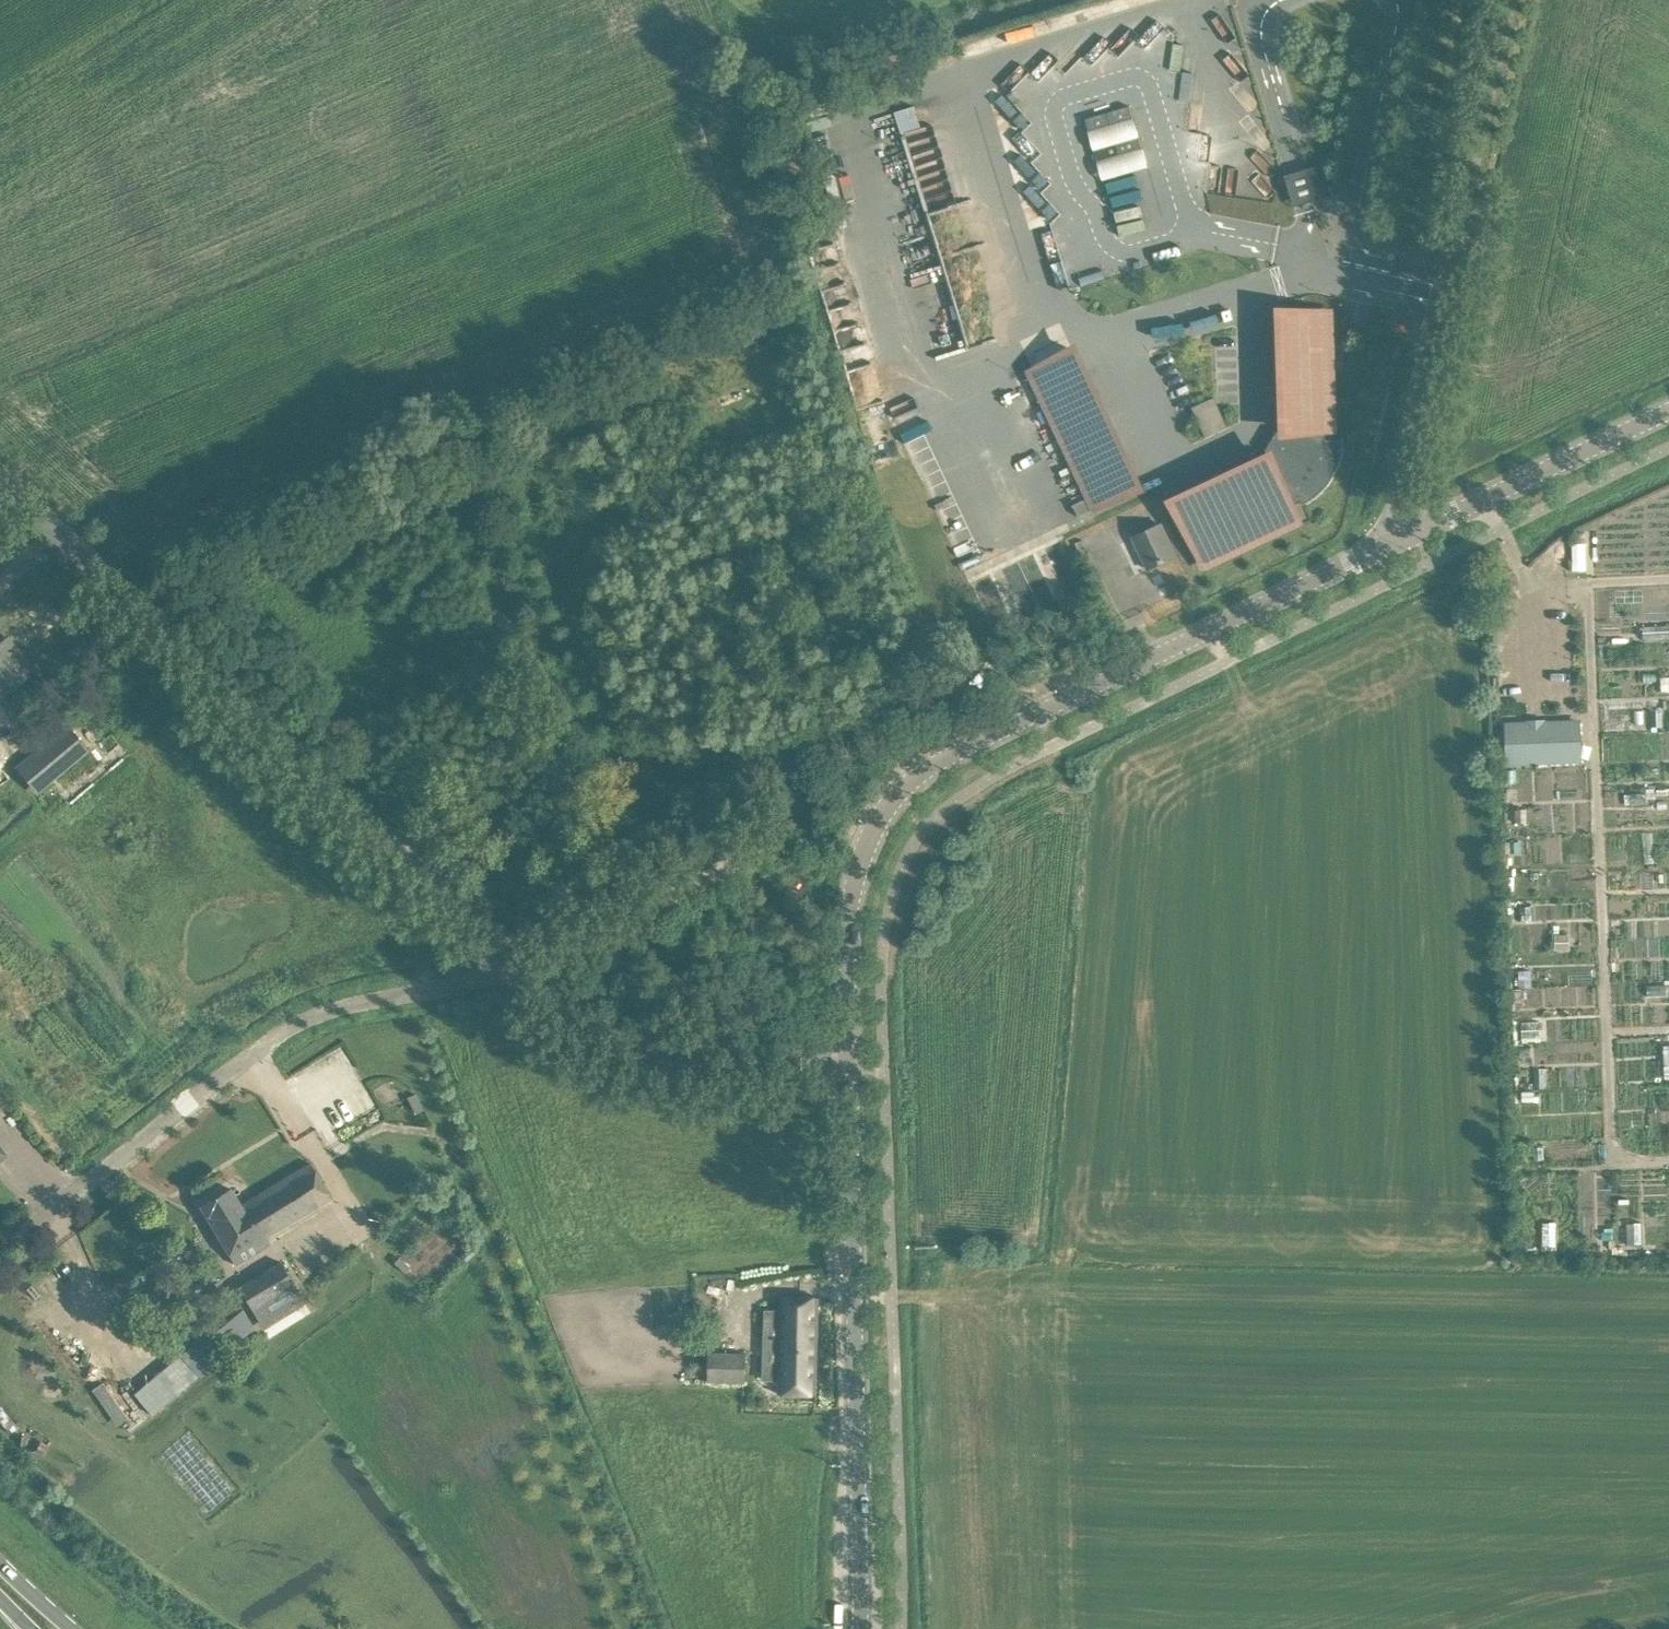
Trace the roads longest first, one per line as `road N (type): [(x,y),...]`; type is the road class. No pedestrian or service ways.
road 1 (tertiary): [(850,1056),(848,935),(862,865),(895,803),(935,763),(1386,545)]
road 2 (unclassified): [(514,952),(0,481)]
road 3 (unclassified): [(0,1242),(275,1015),(312,1000),(460,976),(514,952)]
road 4 (tertiary): [(859,1628),(850,1056)]
road 5 (unclassified): [(1386,545),(1509,0)]
road 6 (unclassified): [(850,1056),(663,1044),(620,1029),(514,952)]
road 7 (tertiary): [(1386,545),(1668,414)]
road 8 (unclassified): [(514,952),(781,840)]

